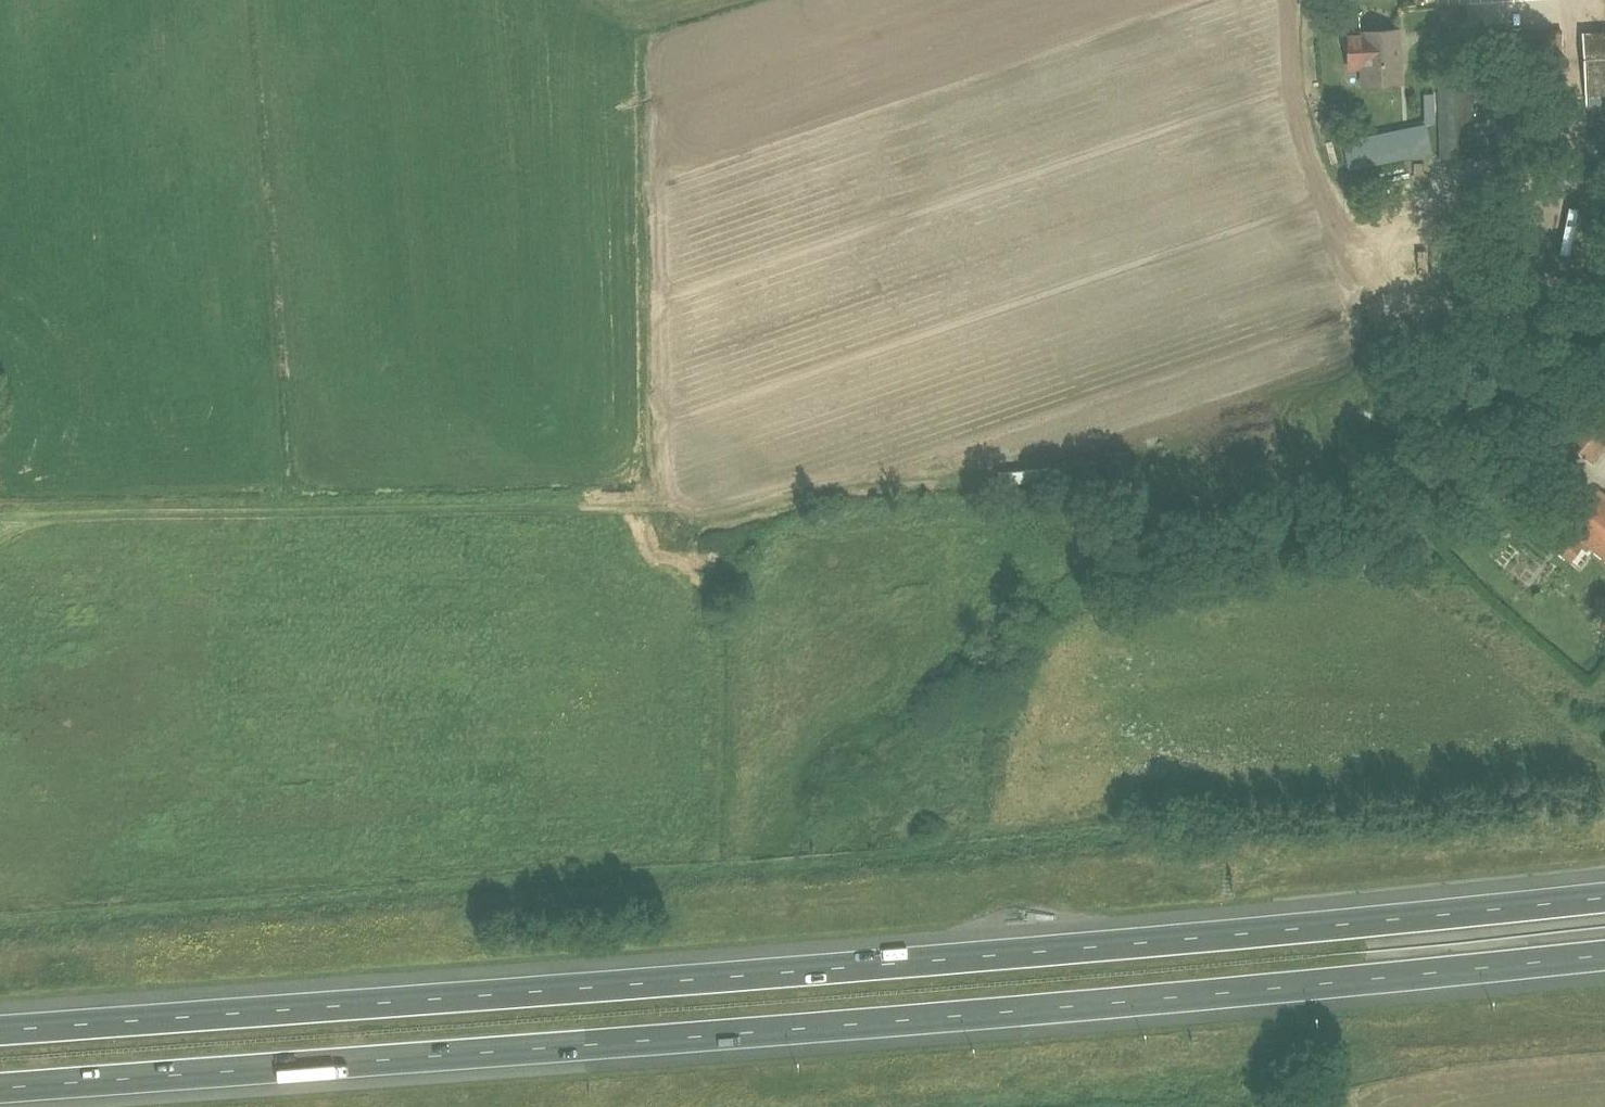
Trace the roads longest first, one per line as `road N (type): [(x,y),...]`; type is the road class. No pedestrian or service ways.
road 1 (motorway): [(0,1087),(794,1028),(1604,954)]
road 2 (motorway): [(1604,898),(0,1029)]

